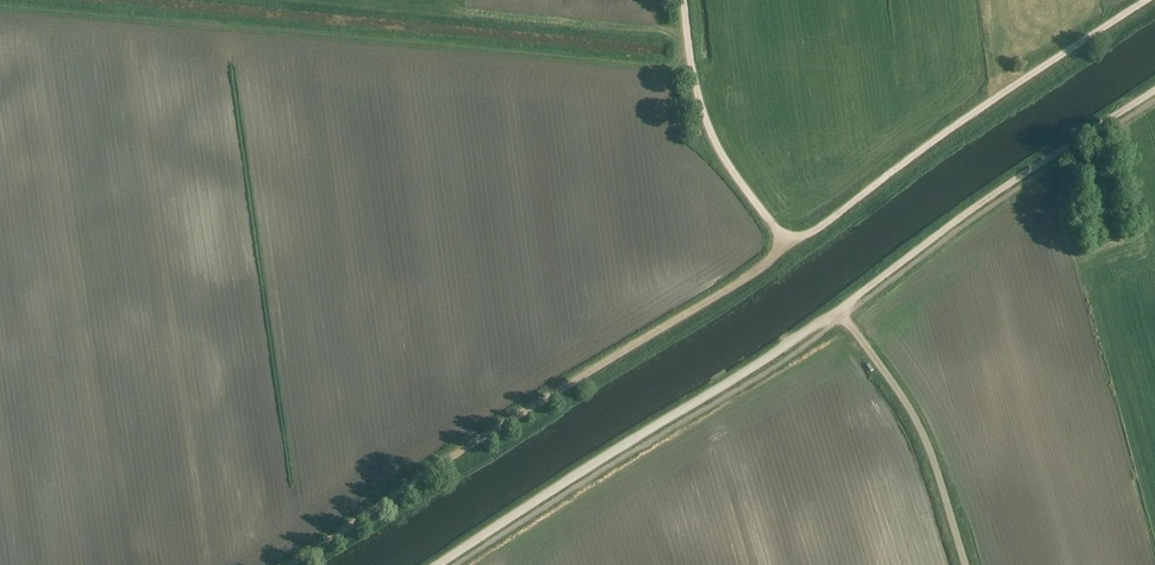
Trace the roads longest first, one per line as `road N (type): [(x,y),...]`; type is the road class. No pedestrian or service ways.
road 1 (track): [(1147,0),(809,233),(782,237),(767,264),(739,285),(566,383),(278,564)]
road 2 (track): [(437,564),(838,312),(1154,82)]
road 3 (unclassified): [(966,564),(930,448),(838,312)]
road 4 (track): [(782,237),(725,164),(700,109),(683,0)]

